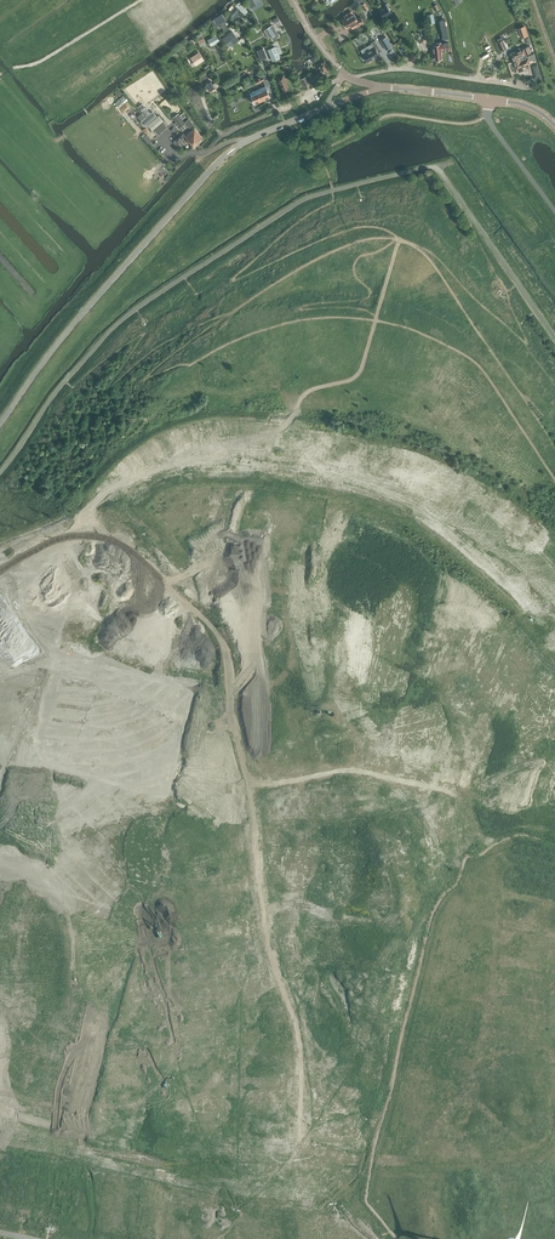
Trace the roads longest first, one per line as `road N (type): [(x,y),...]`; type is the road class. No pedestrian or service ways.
road 1 (track): [(229,678),(274,683),(295,659),(284,596),(255,590),(246,580),(248,524),(266,513),(379,567),(403,590),(465,730),(468,771),(452,789)]
road 2 (track): [(399,240),(361,370),(303,397)]
road 3 (residential): [(352,79),(403,68),(529,87)]
road 4 (track): [(13,68),(47,58),(140,0)]
road 5 (residential): [(554,211),(489,121),(489,99)]

